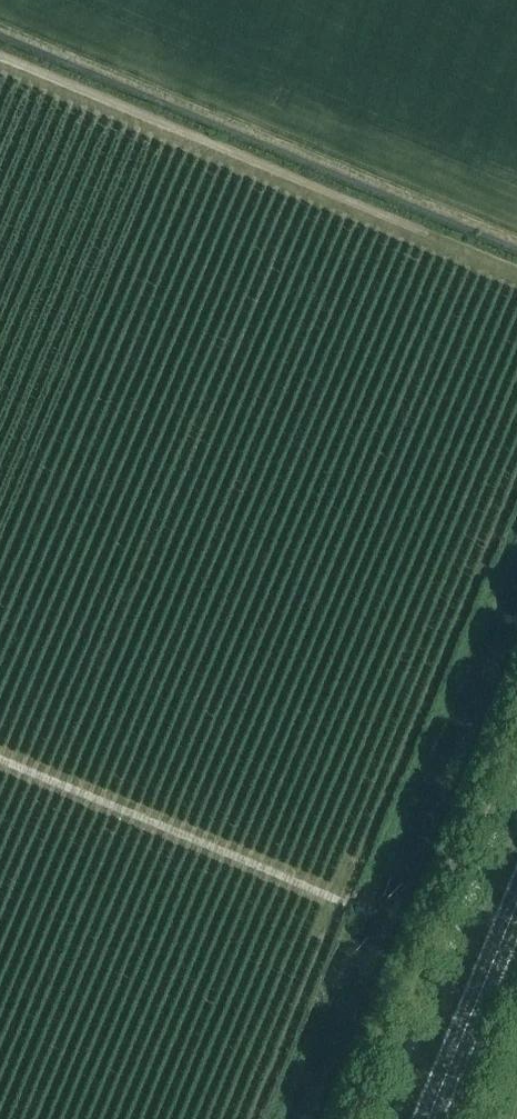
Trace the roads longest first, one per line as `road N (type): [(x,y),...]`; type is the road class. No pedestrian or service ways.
road 1 (tertiary): [(432,1118),(516,912)]

